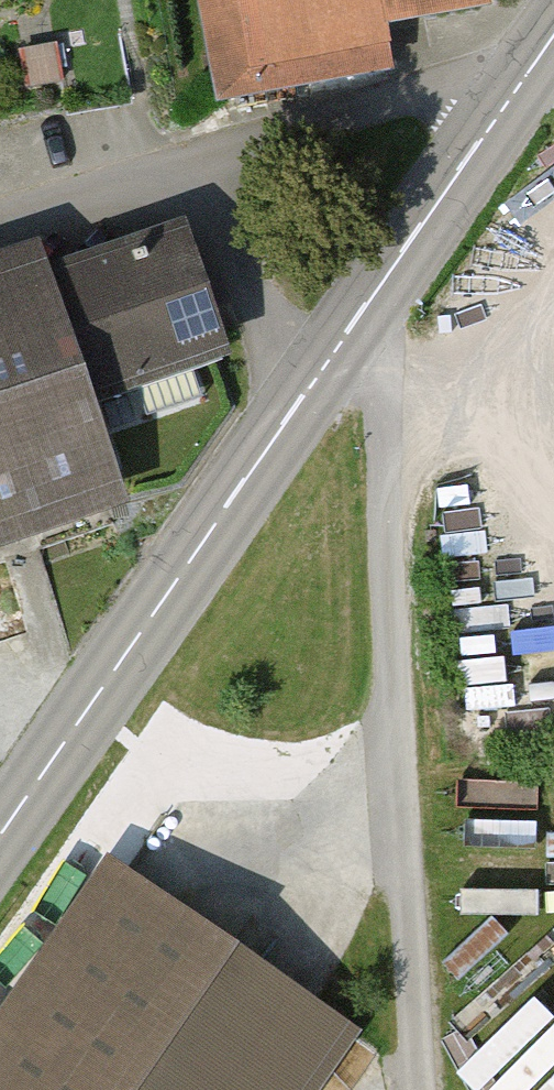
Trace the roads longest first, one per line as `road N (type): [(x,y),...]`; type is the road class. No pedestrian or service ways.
road 1 (primary): [(0,833),(543,55)]
road 2 (track): [(389,277),(396,674),(429,1089)]
road 3 (residential): [(543,55),(0,220)]

